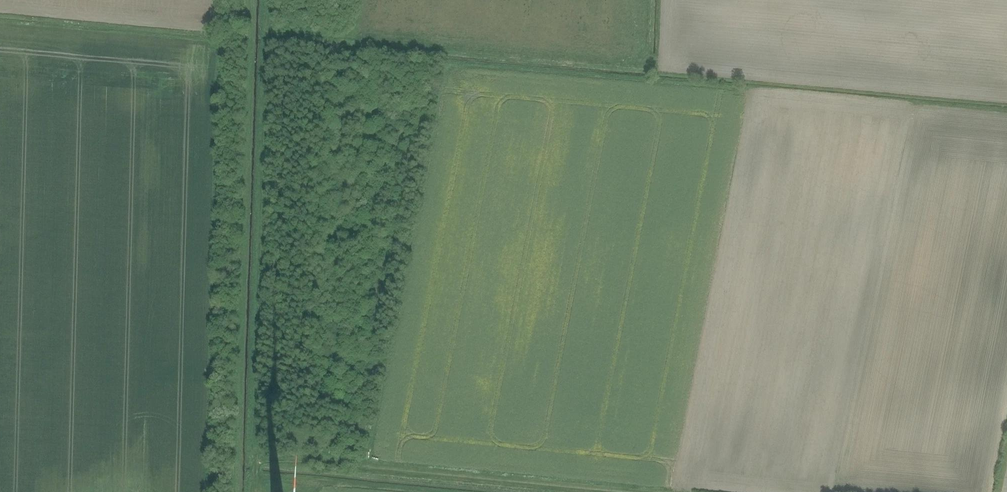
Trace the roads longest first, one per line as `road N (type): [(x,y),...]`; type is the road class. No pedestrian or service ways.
road 1 (track): [(250,42),(1006,107)]
road 2 (track): [(243,460),(594,491)]

